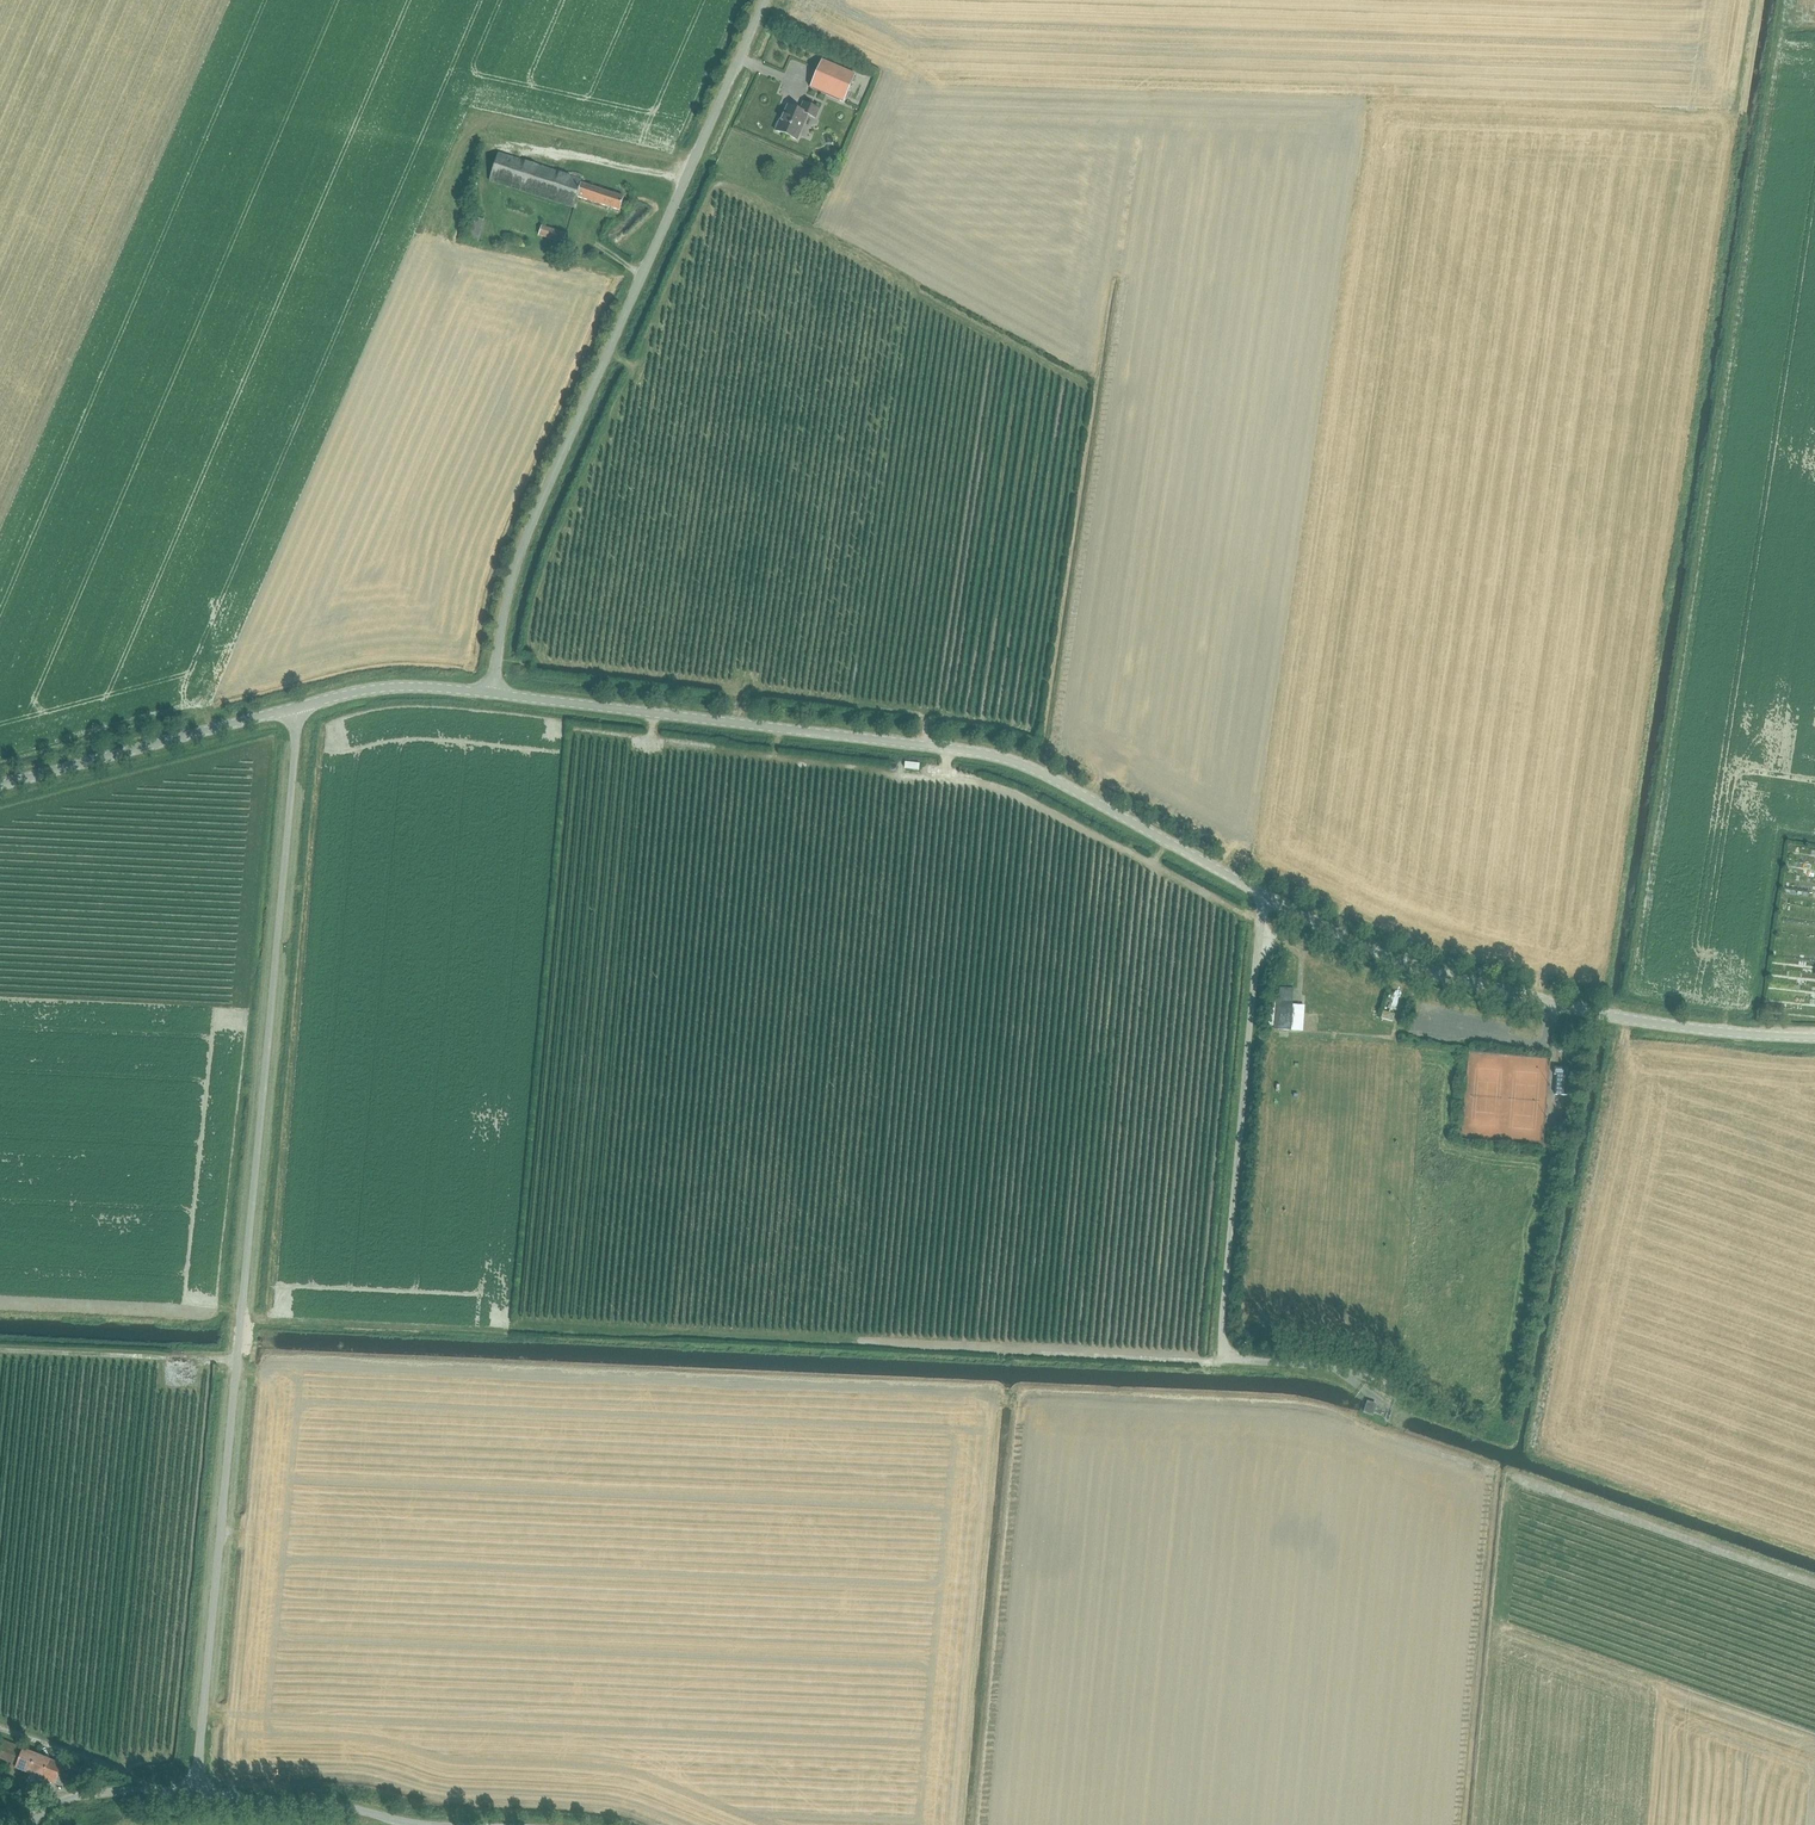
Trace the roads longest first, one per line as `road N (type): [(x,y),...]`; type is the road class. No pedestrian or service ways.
road 1 (unclassified): [(197,1794),(296,707)]
road 2 (tertiary): [(1264,894),(1043,771),(986,754),(491,691)]
road 3 (unclassified): [(491,691),(513,578),(548,486),(767,0)]
road 4 (tertiary): [(1814,1039),(1676,1026),(1524,997),(1395,963),(1264,894)]
road 5 (unclassified): [(1264,894),(1223,1347),(1235,1358),(1336,1370)]
road 6 (tertiary): [(0,786),(296,707)]
road 7 (unclassified): [(456,1824),(311,1801),(197,1794)]
road 8 (tertiary): [(296,707),(399,686),(491,691)]
road 9 (unclassified): [(28,1824),(51,1802),(87,1792),(197,1794)]

